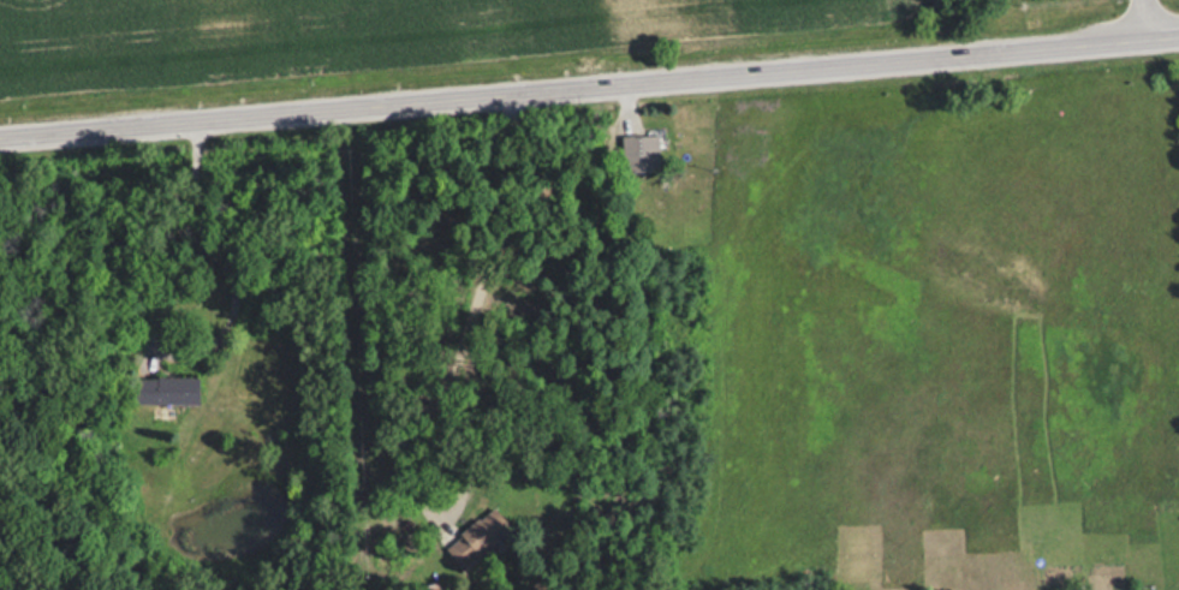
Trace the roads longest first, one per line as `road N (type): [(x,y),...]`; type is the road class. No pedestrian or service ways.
road 1 (tertiary): [(1178,35),(0,135)]

